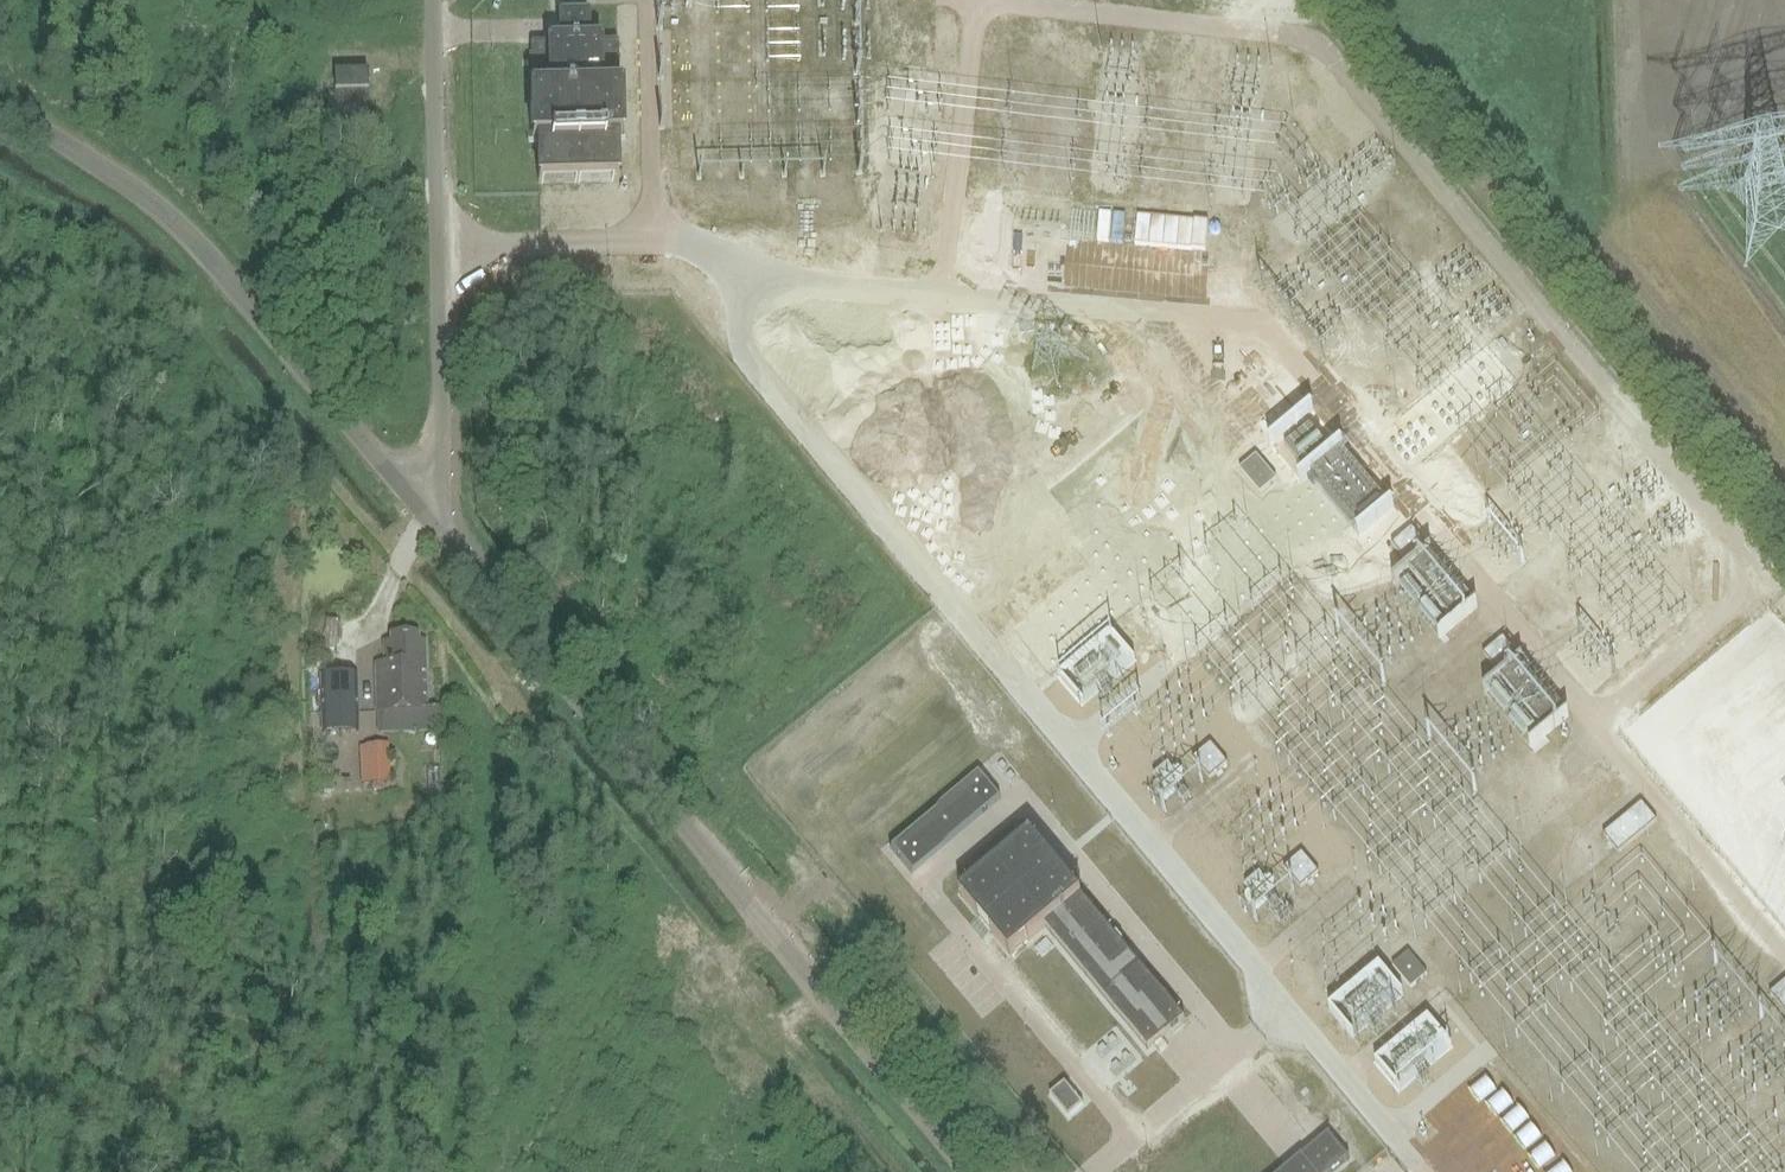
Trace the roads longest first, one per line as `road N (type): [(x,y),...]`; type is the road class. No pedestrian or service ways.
road 1 (residential): [(977,1171),(423,507)]
road 2 (residential): [(423,507),(178,228),(126,183),(0,103)]
road 3 (unclassified): [(423,507),(442,438),(432,0)]

